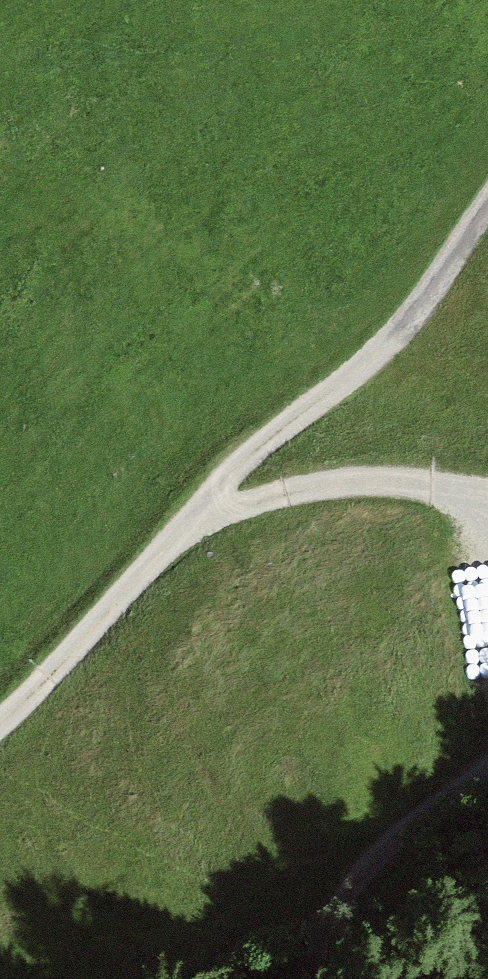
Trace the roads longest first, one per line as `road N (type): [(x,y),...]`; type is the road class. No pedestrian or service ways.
road 1 (track): [(0,718),(193,526),(274,493),(375,480),(478,500)]
road 2 (track): [(487,225),(427,314),(256,459),(193,526)]
road 3 (track): [(487,766),(364,889),(312,978)]

